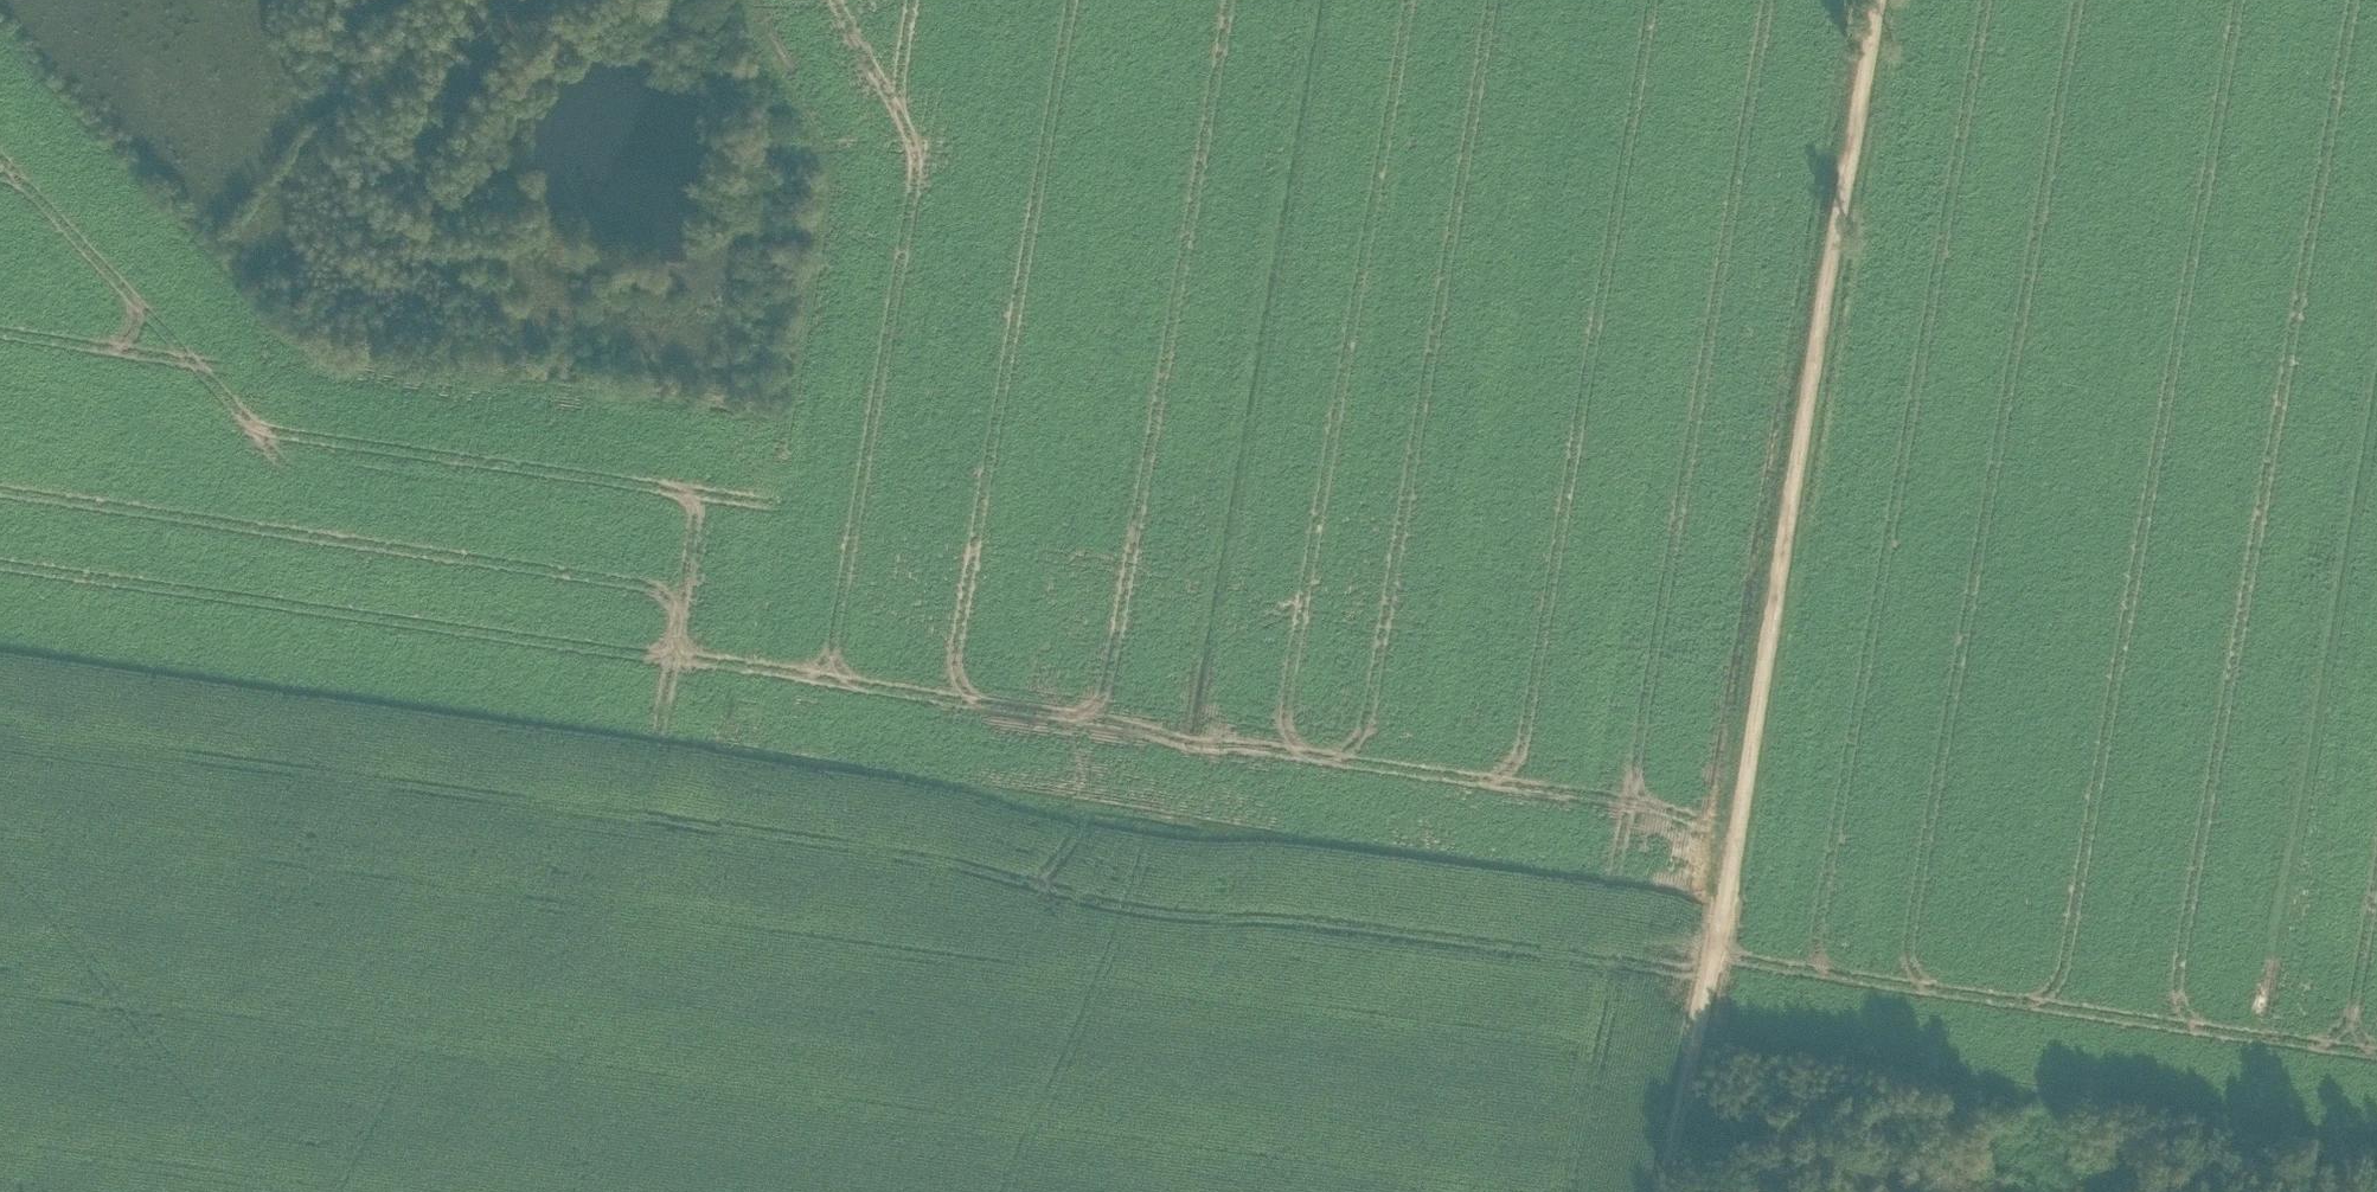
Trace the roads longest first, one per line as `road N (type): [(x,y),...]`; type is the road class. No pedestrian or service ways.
road 1 (track): [(1879,0),(1668,1191)]

